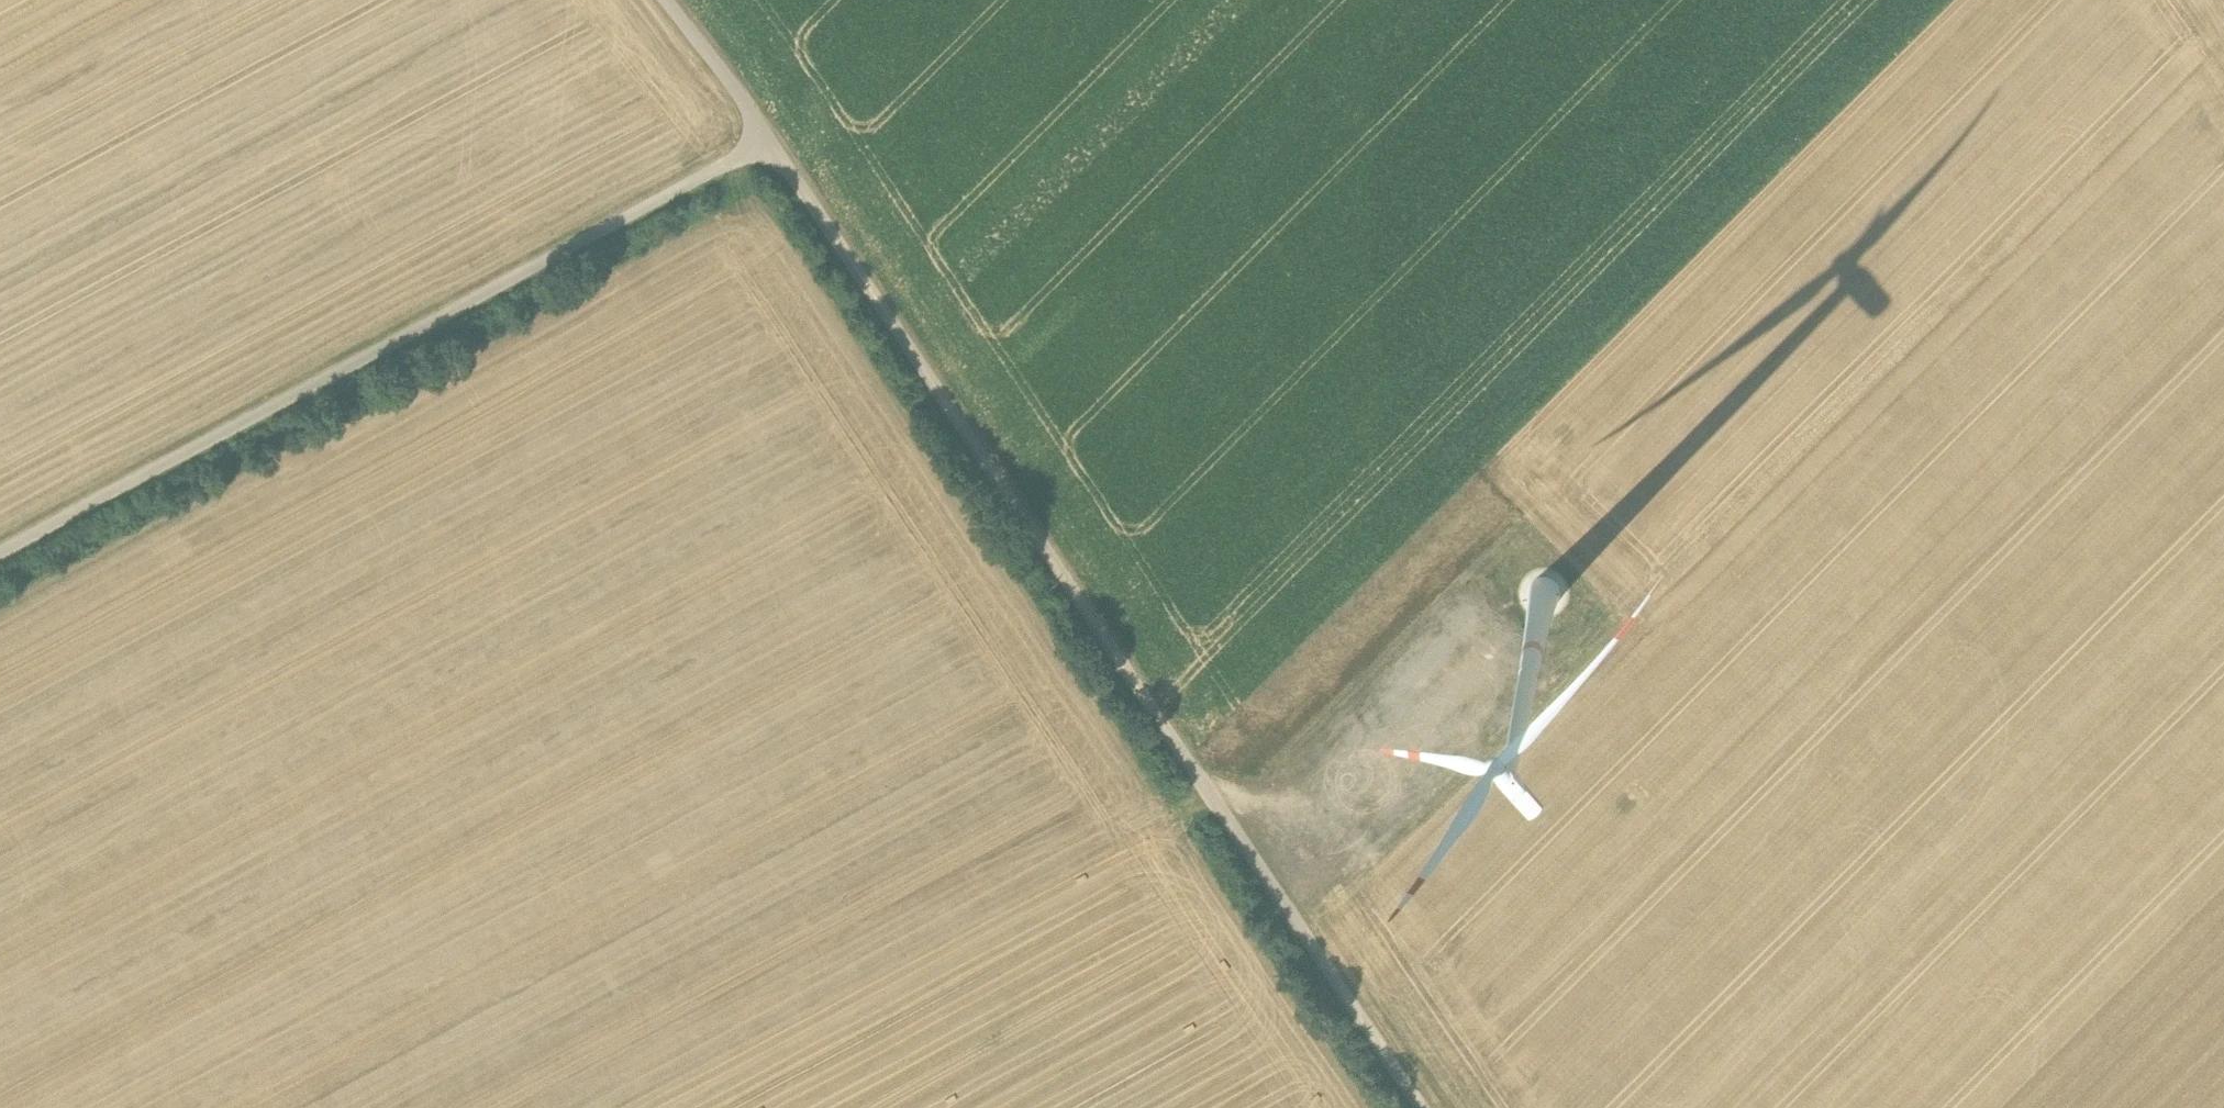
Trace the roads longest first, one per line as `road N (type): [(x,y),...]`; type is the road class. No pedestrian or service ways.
road 1 (track): [(777,142),(1421,1107)]
road 2 (track): [(0,553),(777,142)]
road 3 (track): [(672,0),(777,142)]

